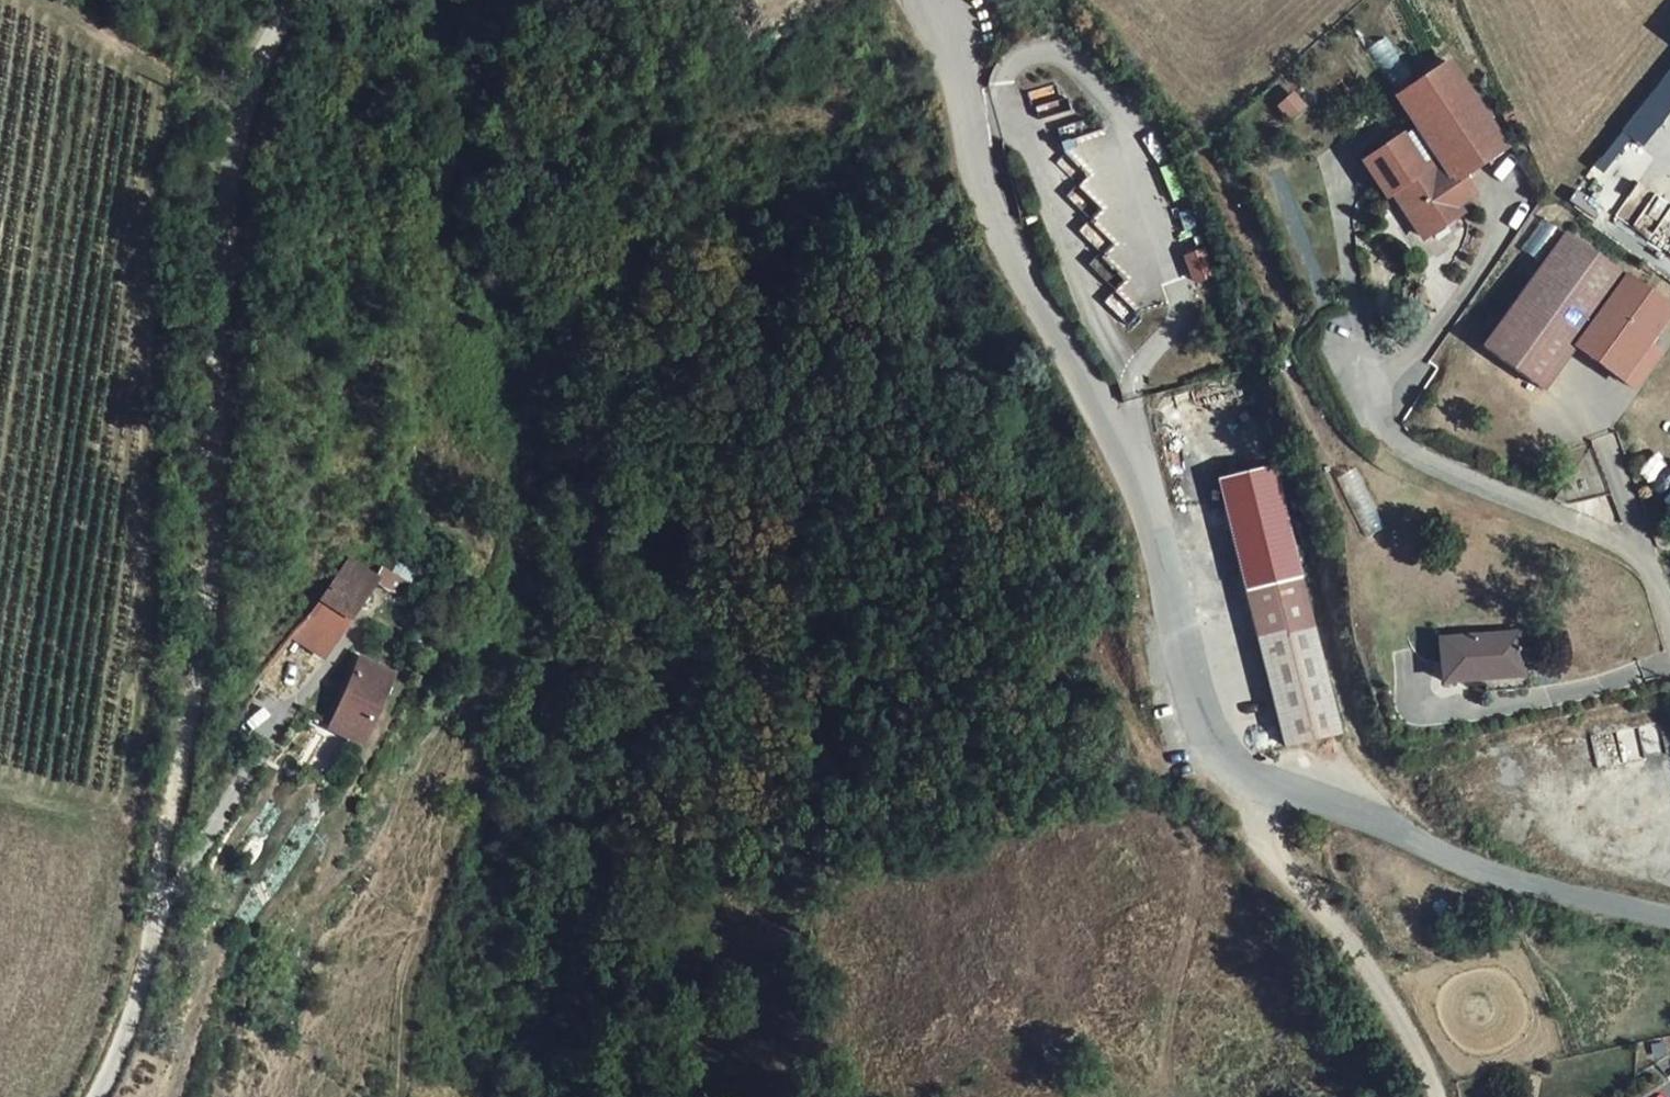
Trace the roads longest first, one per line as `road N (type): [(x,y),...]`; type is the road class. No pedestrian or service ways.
road 1 (track): [(96,1096),(137,987),(210,560),(233,152),(294,0)]
road 2 (unclassified): [(932,2),(977,162),(1052,330),(1155,517),(1219,760)]
road 3 (unclassified): [(1669,619),(1650,557),(1418,461),(1382,410),(1362,357),(1339,172)]
road 4 (unclassified): [(1219,760),(1344,824),(1492,879),(1669,919)]
road 5 (track): [(1219,760),(1405,1030),(1428,1096)]

